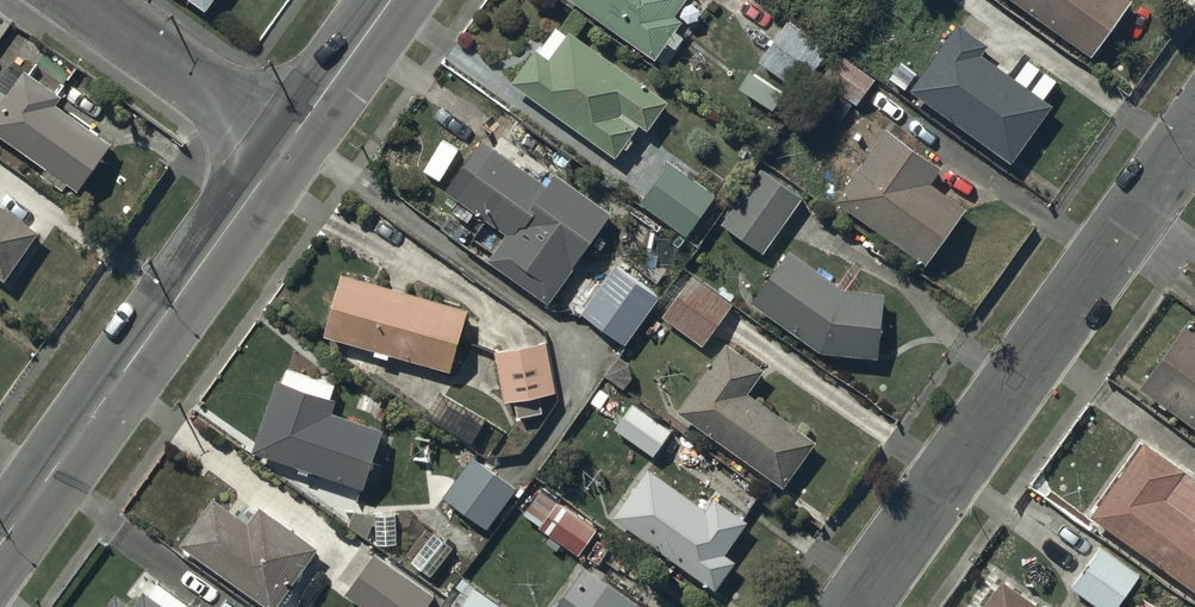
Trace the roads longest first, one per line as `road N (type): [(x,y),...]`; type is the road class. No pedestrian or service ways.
road 1 (residential): [(1194,135),(853,606)]
road 2 (tertiary): [(0,545),(286,146)]
road 3 (residential): [(286,146),(80,0)]
road 4 (tertiary): [(286,146),(390,0)]

